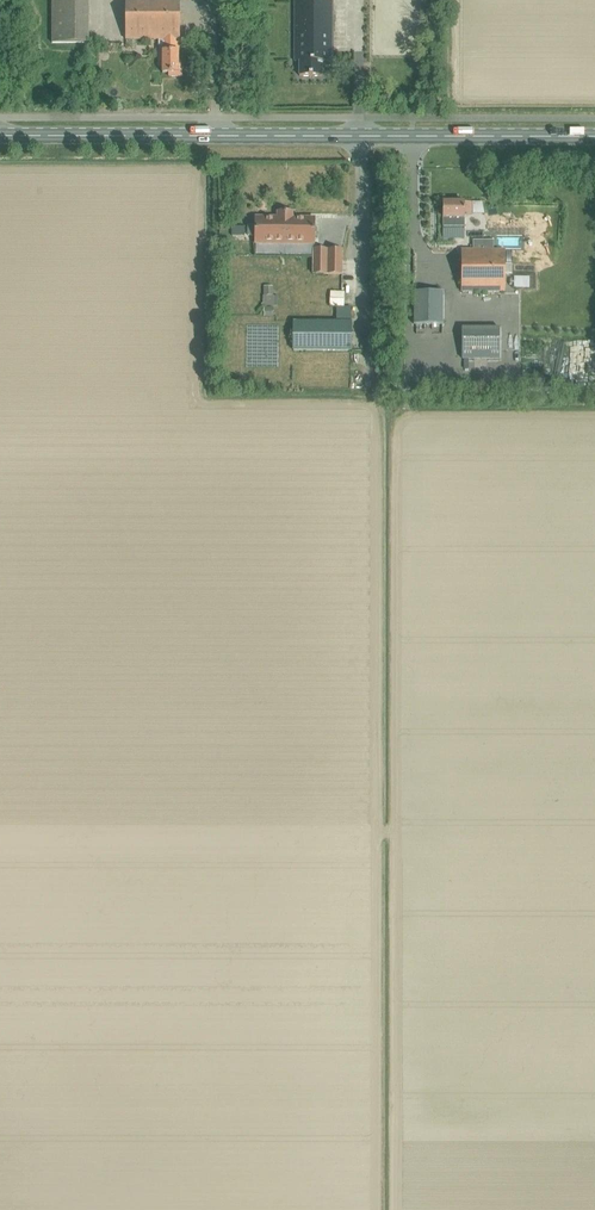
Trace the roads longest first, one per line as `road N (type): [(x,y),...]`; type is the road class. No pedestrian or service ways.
road 1 (primary): [(594,136),(0,135)]

